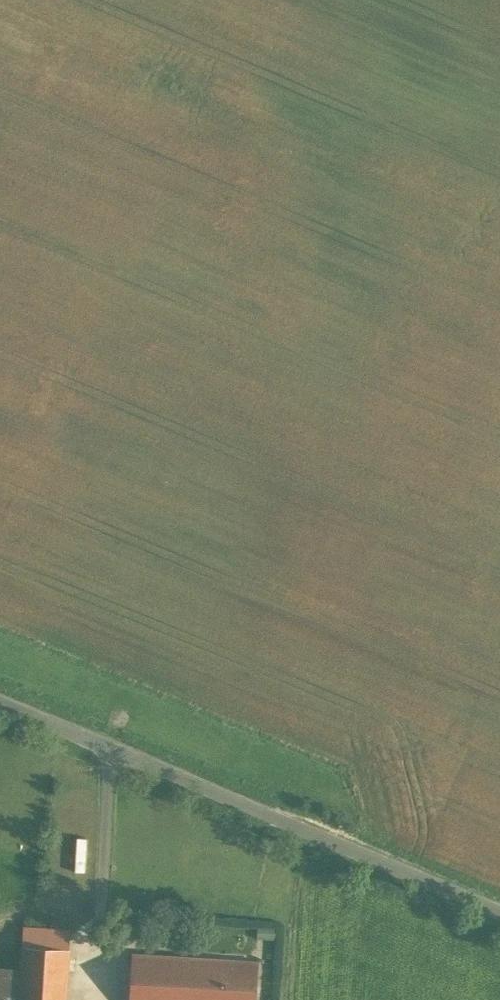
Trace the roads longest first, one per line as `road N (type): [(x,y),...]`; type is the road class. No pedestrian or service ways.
road 1 (unclassified): [(499,898),(0,691)]

